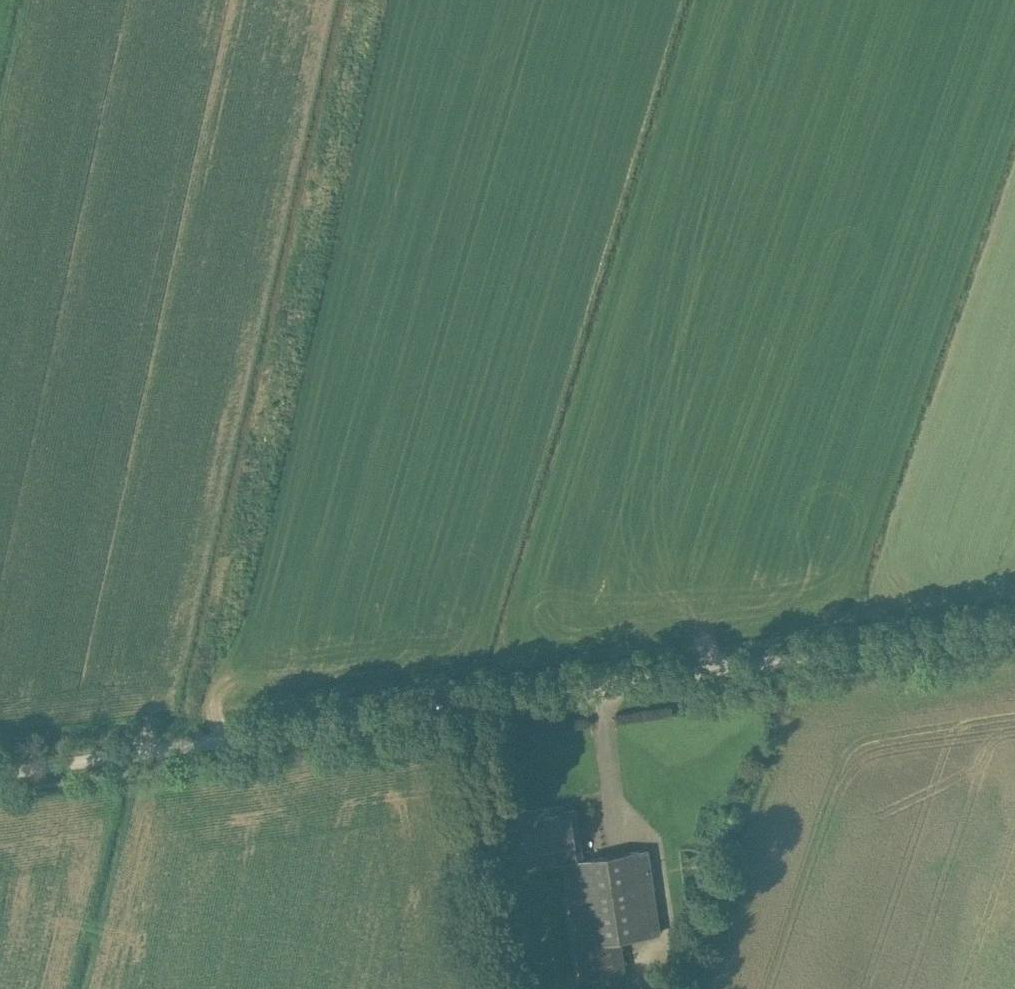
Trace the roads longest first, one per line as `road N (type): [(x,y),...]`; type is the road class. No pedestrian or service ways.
road 1 (unclassified): [(0,771),(1014,626)]

